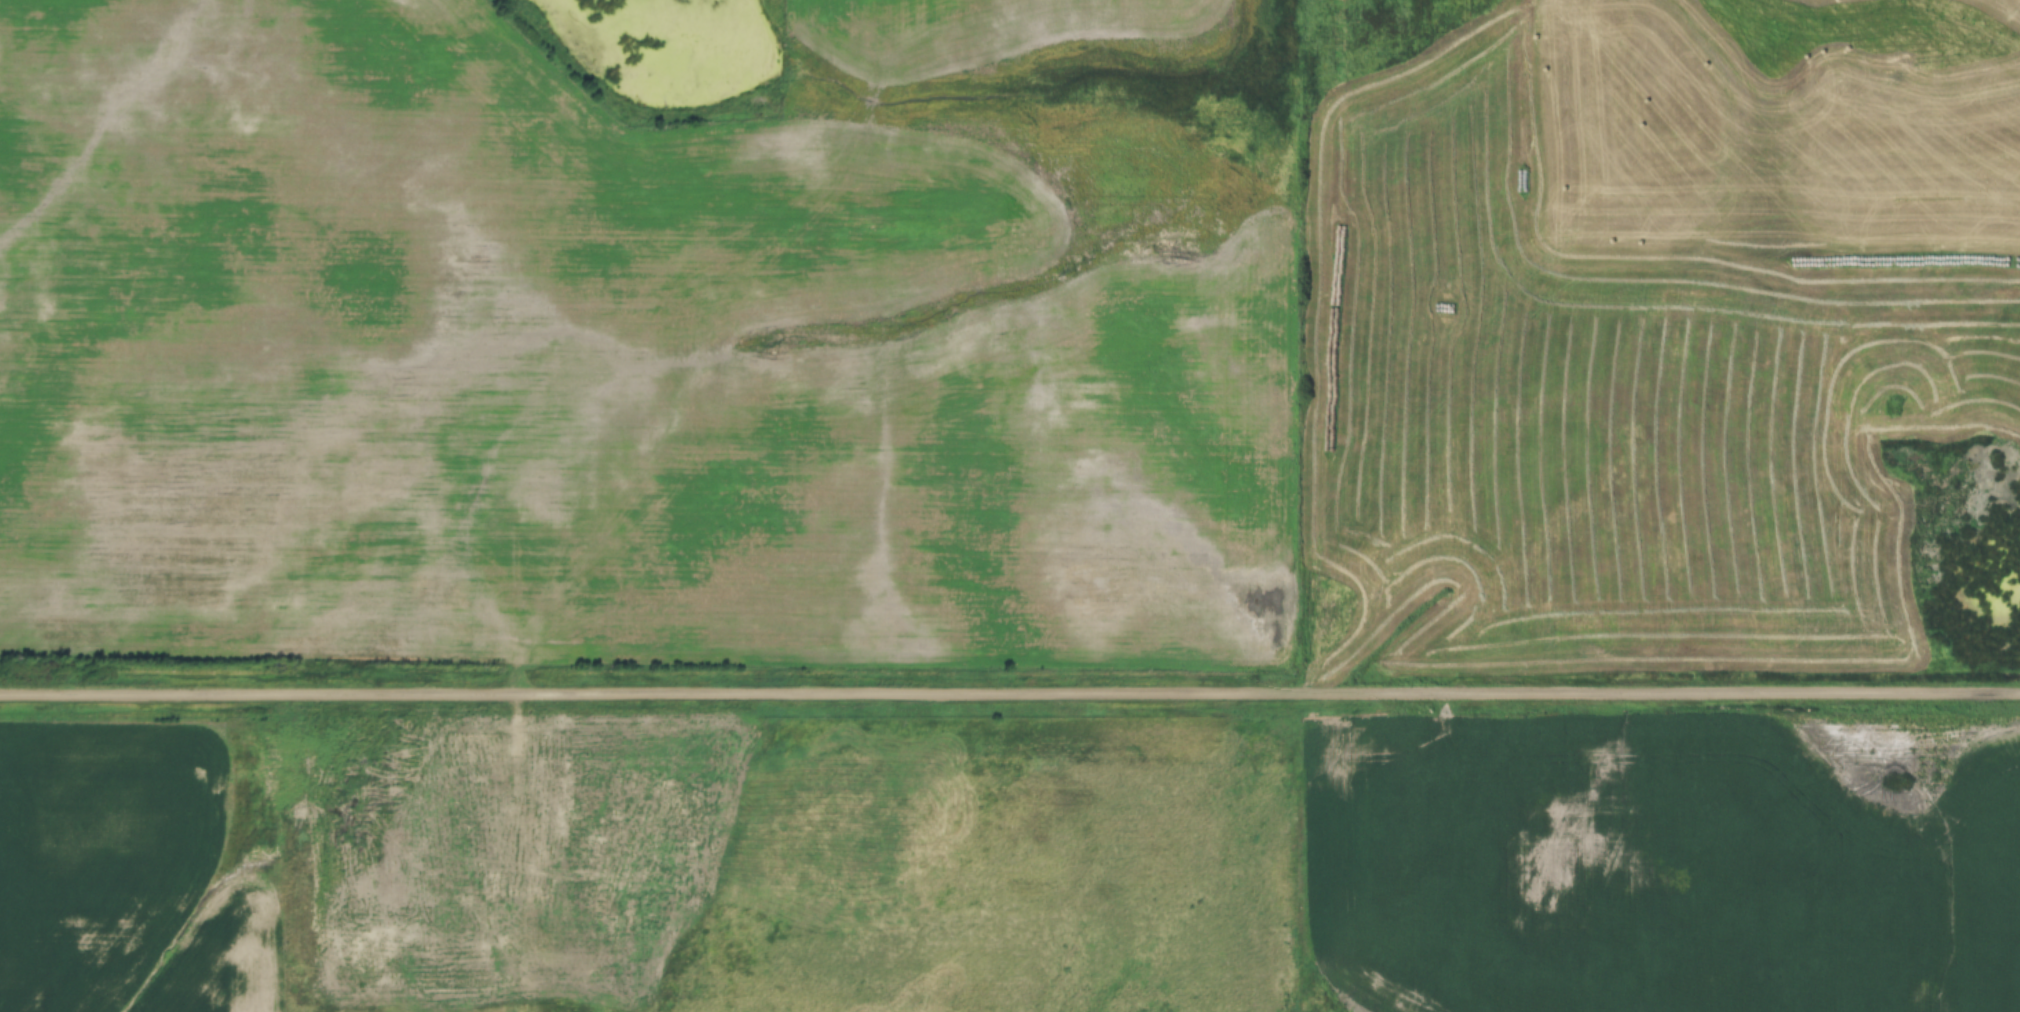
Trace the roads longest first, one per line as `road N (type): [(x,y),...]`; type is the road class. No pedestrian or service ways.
road 1 (track): [(0,694),(2019,700)]

